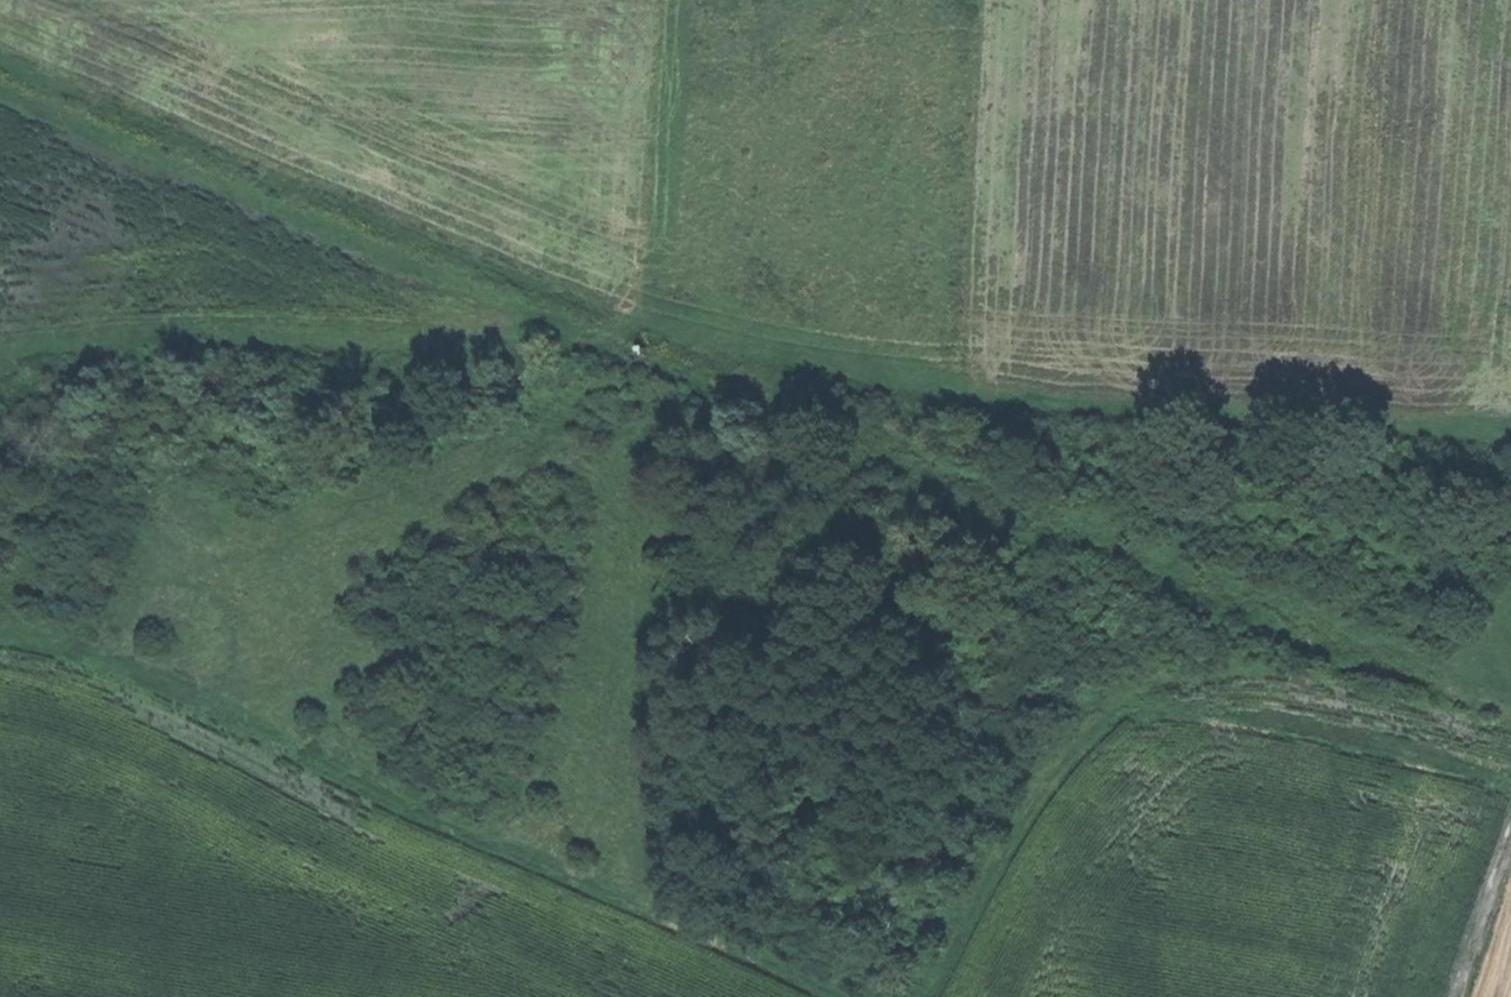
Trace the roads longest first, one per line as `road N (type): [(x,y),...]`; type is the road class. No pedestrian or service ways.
road 1 (track): [(1461,996),(1510,823)]

